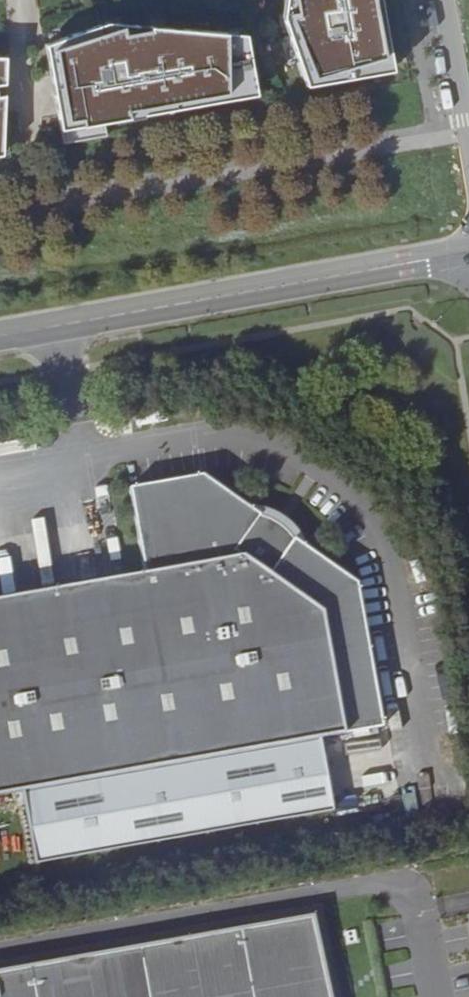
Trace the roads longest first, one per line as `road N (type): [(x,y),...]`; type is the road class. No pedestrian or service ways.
road 1 (unclassified): [(0,334),(468,252)]
road 2 (residential): [(468,142),(444,0)]

